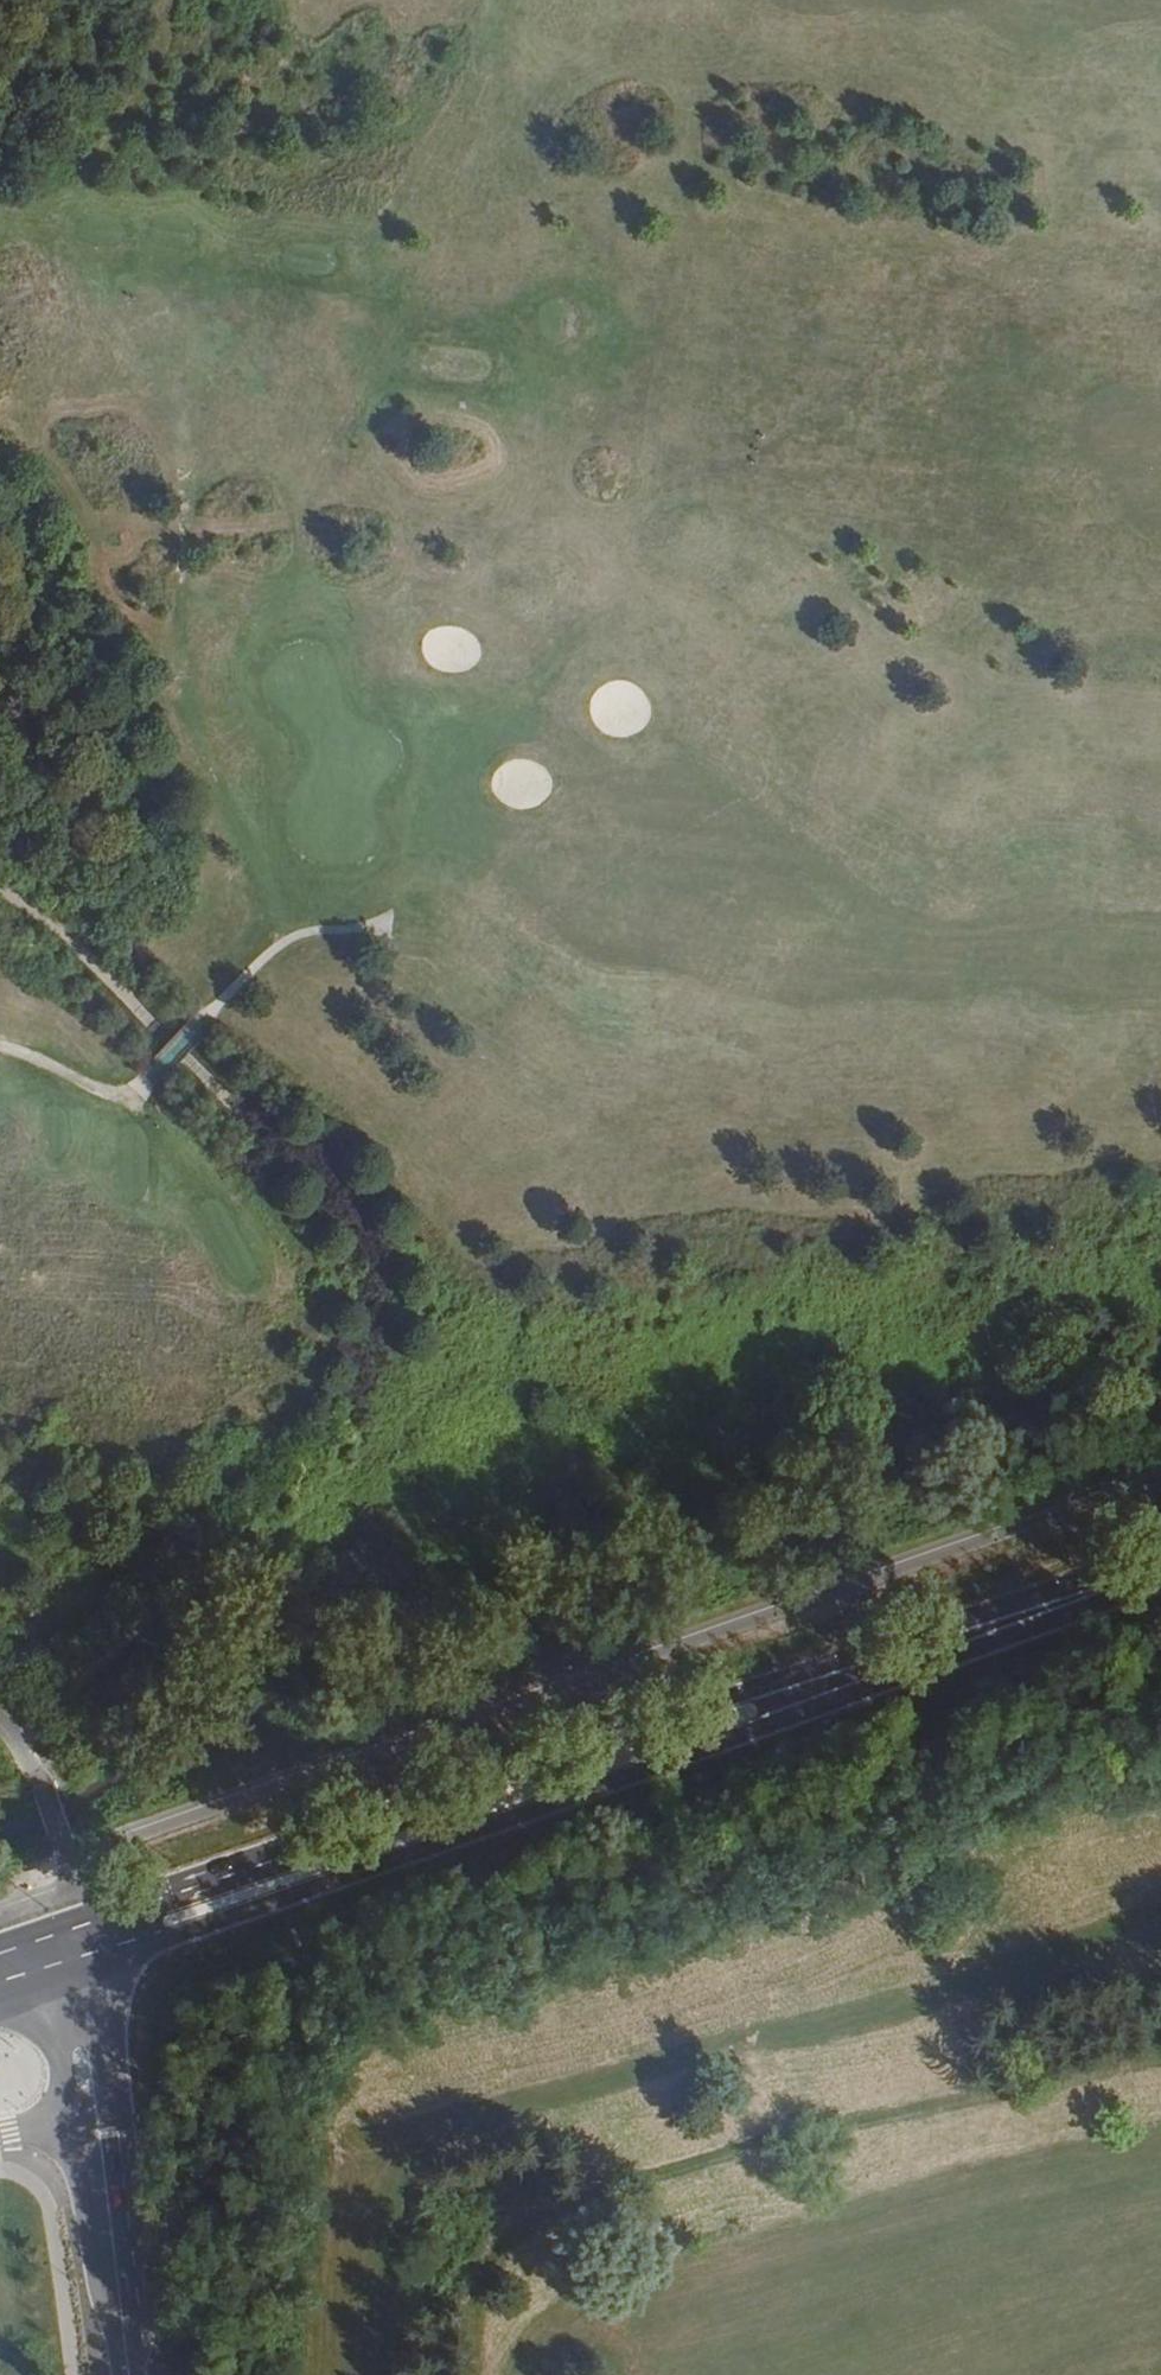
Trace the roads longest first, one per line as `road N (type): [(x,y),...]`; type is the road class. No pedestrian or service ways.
road 1 (primary): [(77,1940),(1160,1574)]
road 2 (tertiary): [(129,2374),(77,1940)]

